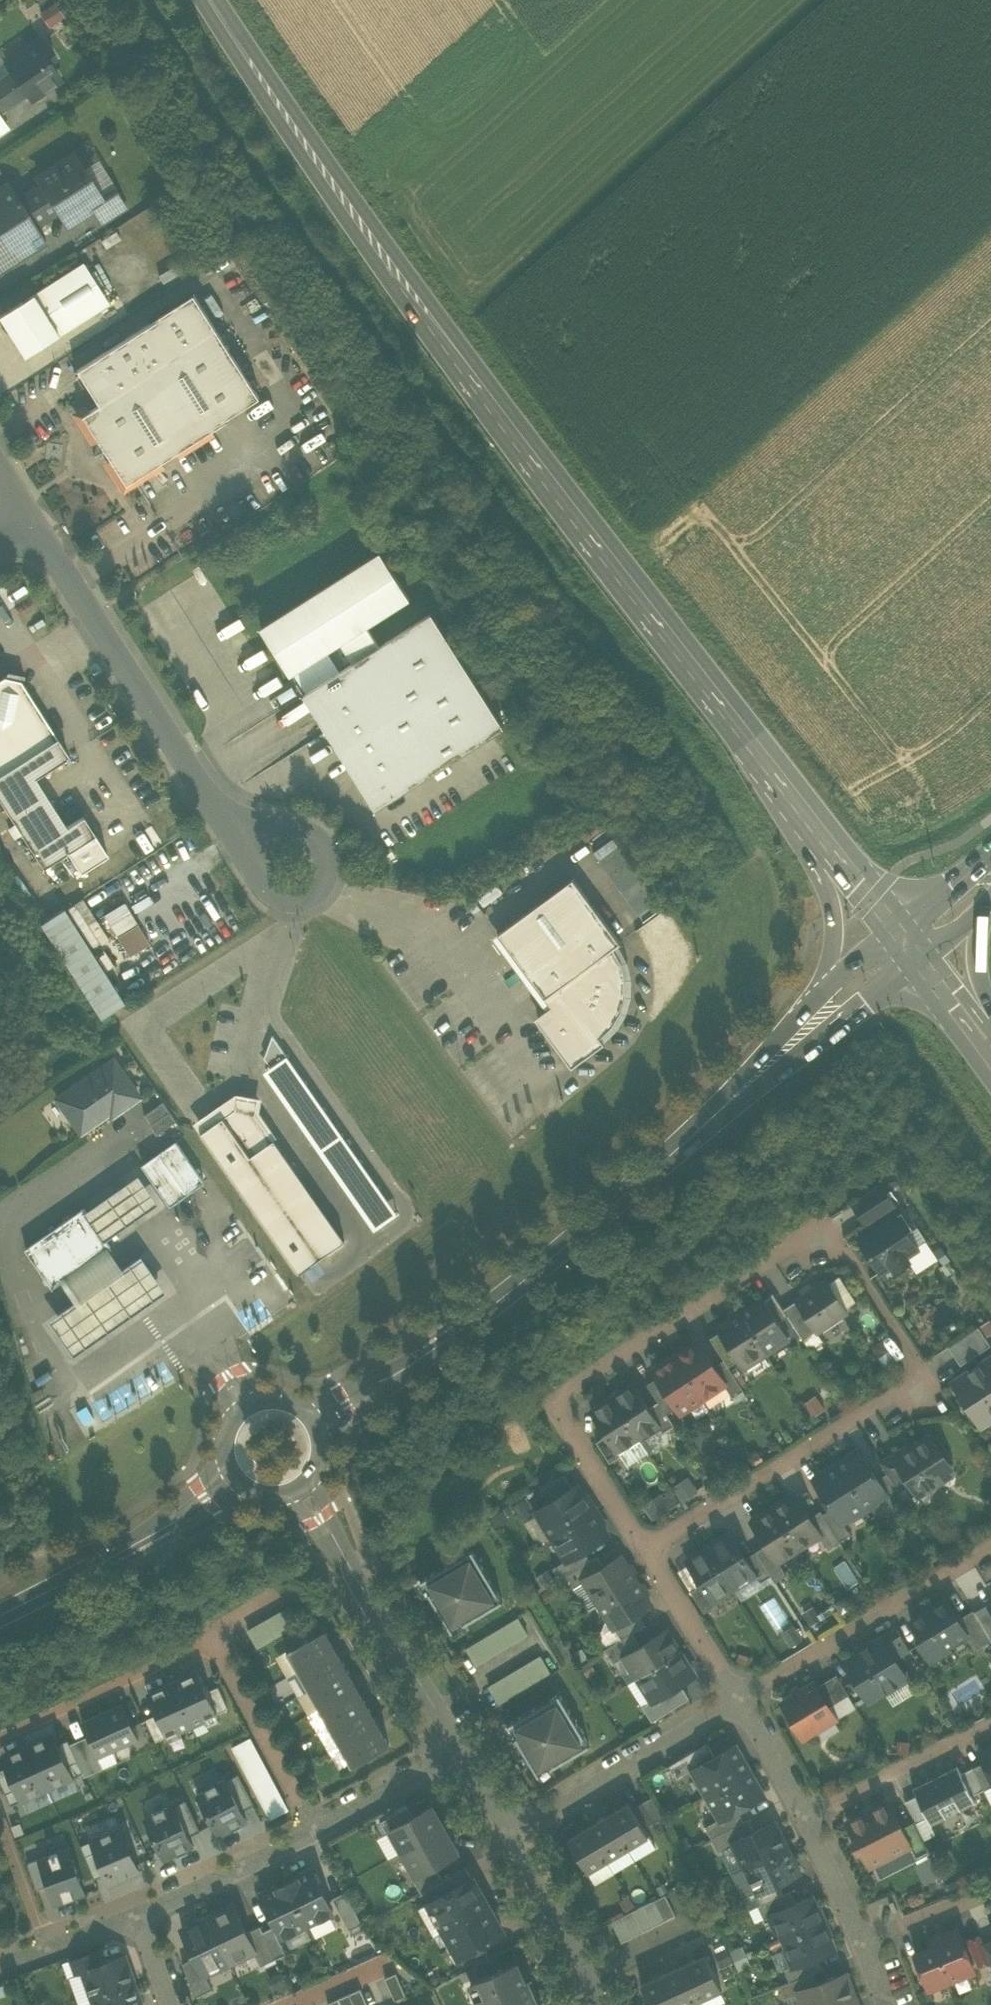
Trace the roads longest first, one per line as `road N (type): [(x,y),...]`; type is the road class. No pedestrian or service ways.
road 1 (secondary): [(762,758),(539,471),(210,0)]
road 2 (residential): [(552,1400),(802,1240),(842,1247),(924,1375),(647,1550)]
road 3 (tertiary): [(315,1423),(527,1276),(768,1065)]
road 4 (residential): [(30,526),(218,808),(286,859)]
road 5 (secondary): [(762,758),(831,893),(836,923),(825,982),(768,1065)]
road 6 (residential): [(460,1748),(297,1486)]
road 7 (residential): [(739,1700),(990,1546)]
road 8 (tertiary): [(0,1614),(153,1533),(231,1472)]
road 9 (residential): [(513,1833),(739,1700)]
road 10 (residential): [(213,1639),(0,1739)]
road 11 (secondary): [(905,943),(762,758)]
road 12 (residential): [(313,1829),(213,1639)]
road 13 (residential): [(990,1725),(806,1819)]
road 14 (residential): [(135,1913),(313,1829)]
road 15 (tertiary): [(768,1065),(905,943)]
road 16 (residential): [(647,1550),(552,1400)]
road 17 (residential): [(599,1987),(513,1833)]
road 18 (residential): [(739,1700),(647,1550)]
road 19 (residential): [(313,1829),(460,1748)]
road 20 (tertiary): [(315,1423),(278,1396),(247,1402),(224,1433),(231,1472)]
road 21 (residential): [(0,1811),(46,1947)]
road 22 (primary): [(905,943),(990,1056)]
road 23 (residential): [(863,1943),(990,1892)]
road 24 (residential): [(806,1819),(739,1700)]
road 25 (residential): [(863,1943),(806,1819)]

